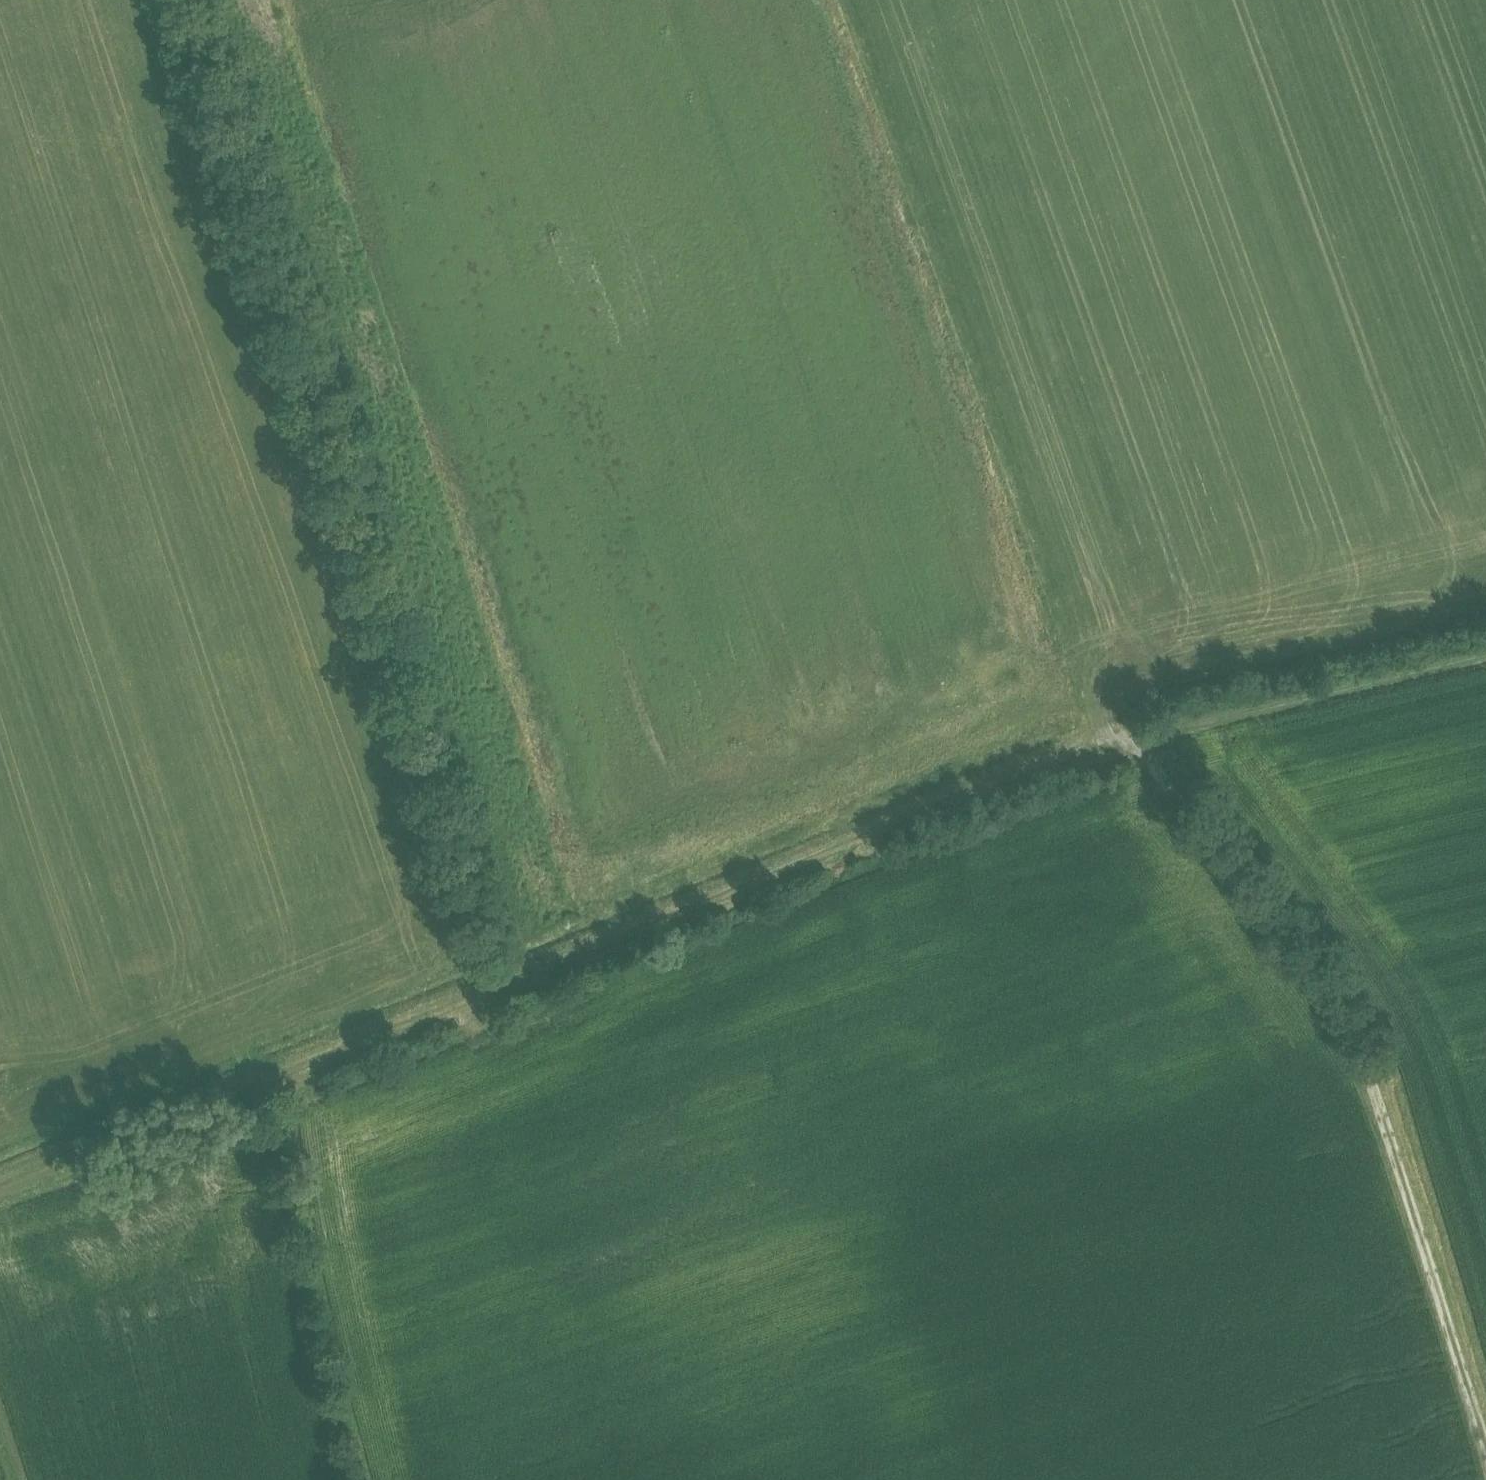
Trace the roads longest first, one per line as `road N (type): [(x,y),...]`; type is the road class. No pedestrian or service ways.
road 1 (track): [(0,1202),(1137,736),(1241,720),(1485,660)]
road 2 (track): [(1137,736),(1356,1044),(1485,1449)]

